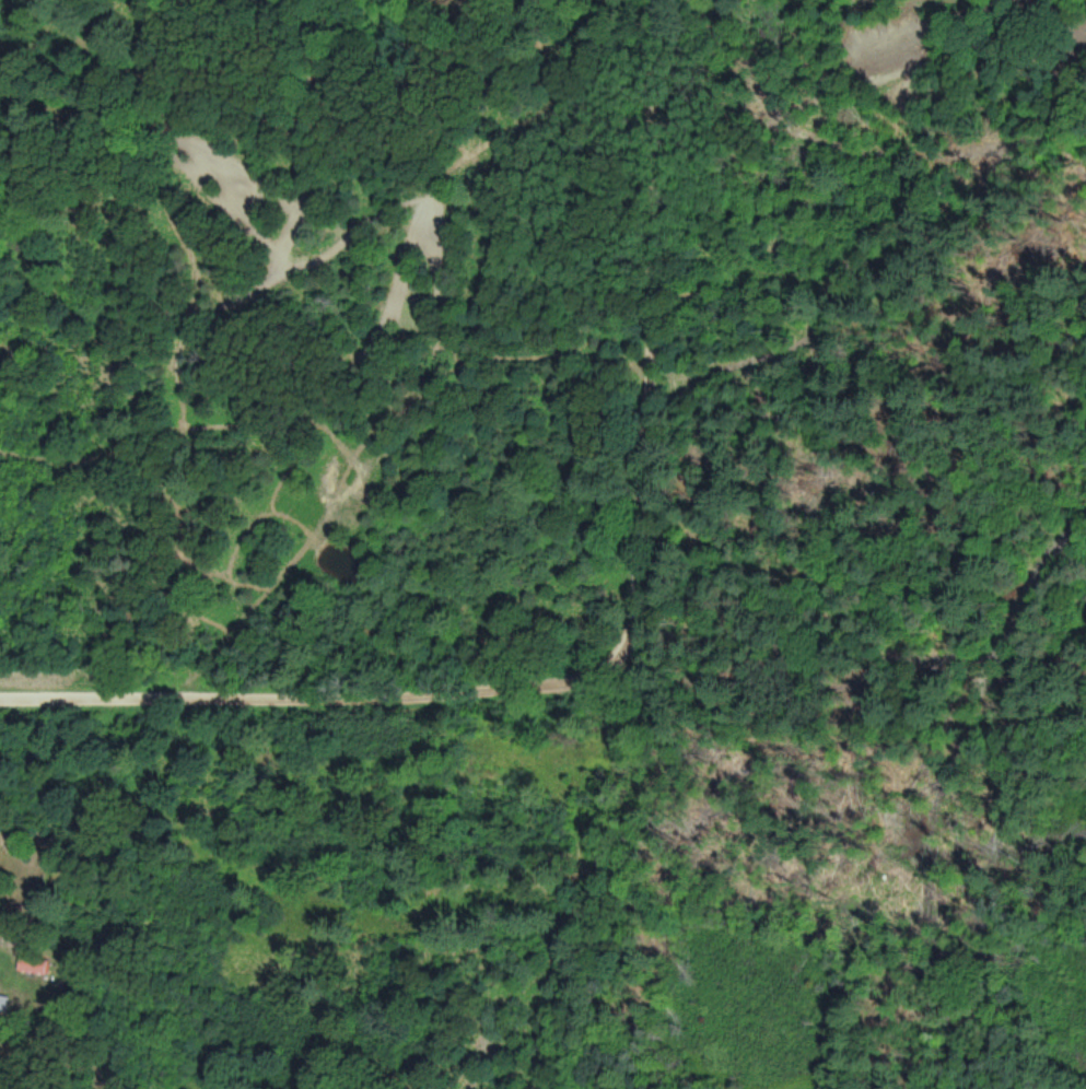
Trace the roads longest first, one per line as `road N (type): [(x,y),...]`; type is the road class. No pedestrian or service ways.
road 1 (residential): [(597,651),(617,630),(621,586),(643,0)]
road 2 (residential): [(597,651),(558,667),(401,679),(0,677)]

